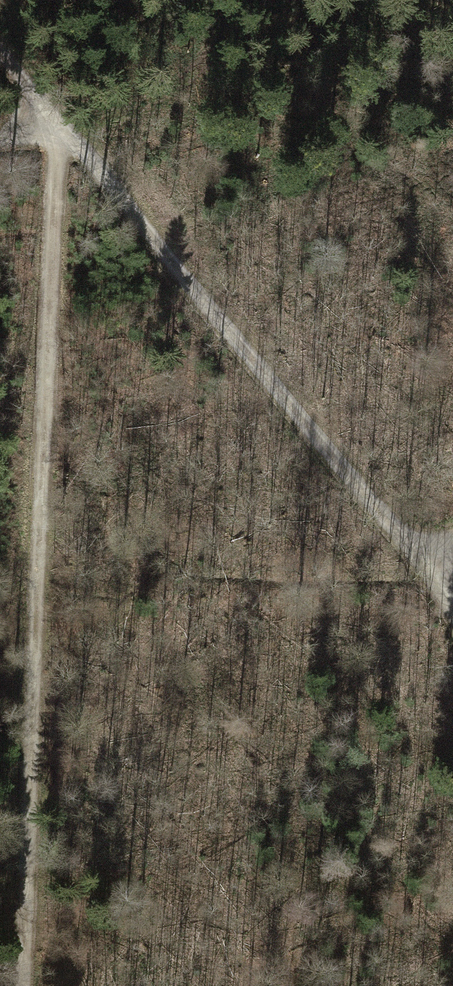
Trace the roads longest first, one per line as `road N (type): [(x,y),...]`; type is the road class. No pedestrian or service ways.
road 1 (track): [(20,985),(59,128)]
road 2 (track): [(59,128),(428,568),(452,610)]

